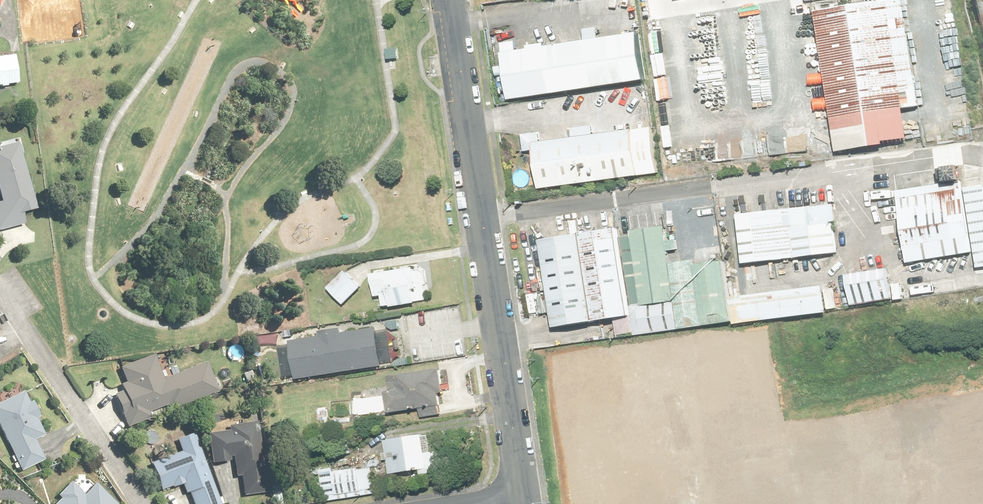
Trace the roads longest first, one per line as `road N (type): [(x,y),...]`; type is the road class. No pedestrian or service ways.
road 1 (residential): [(451,0),(524,503)]
road 2 (residential): [(0,294),(141,503)]

